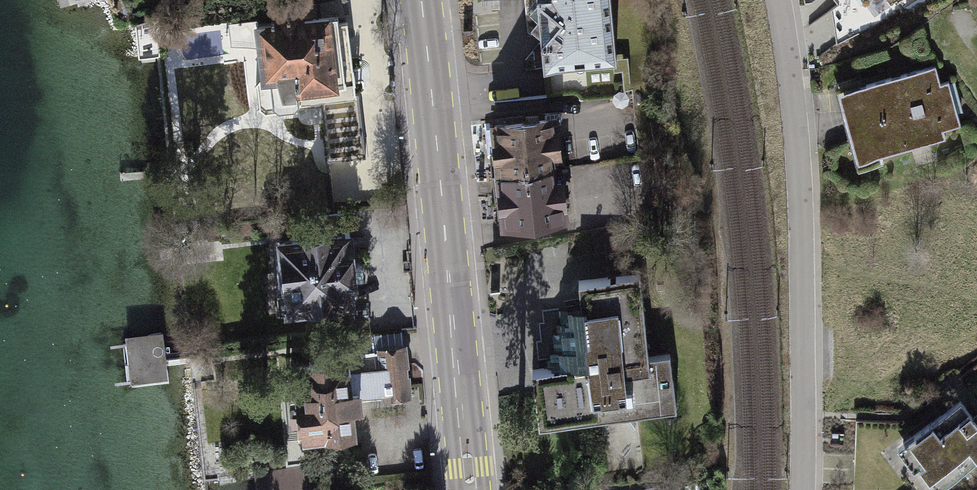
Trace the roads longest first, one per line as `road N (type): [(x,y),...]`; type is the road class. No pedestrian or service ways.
road 1 (primary): [(471,489),(420,0)]
road 2 (residential): [(798,489),(801,261),(778,0)]

